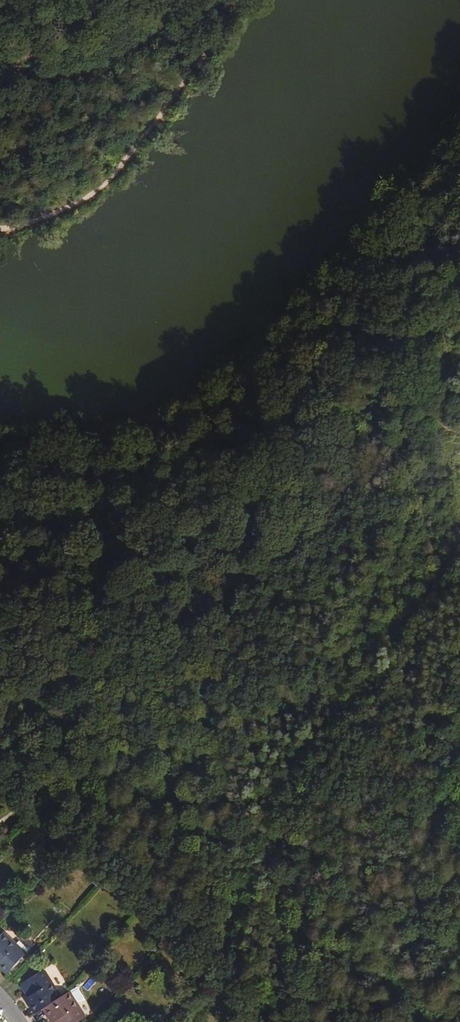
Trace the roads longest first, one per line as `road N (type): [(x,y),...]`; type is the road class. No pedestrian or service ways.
road 1 (track): [(0,449),(152,418),(245,368),(436,175),(459,126)]
road 2 (track): [(0,226),(65,210),(102,187),(237,0)]

